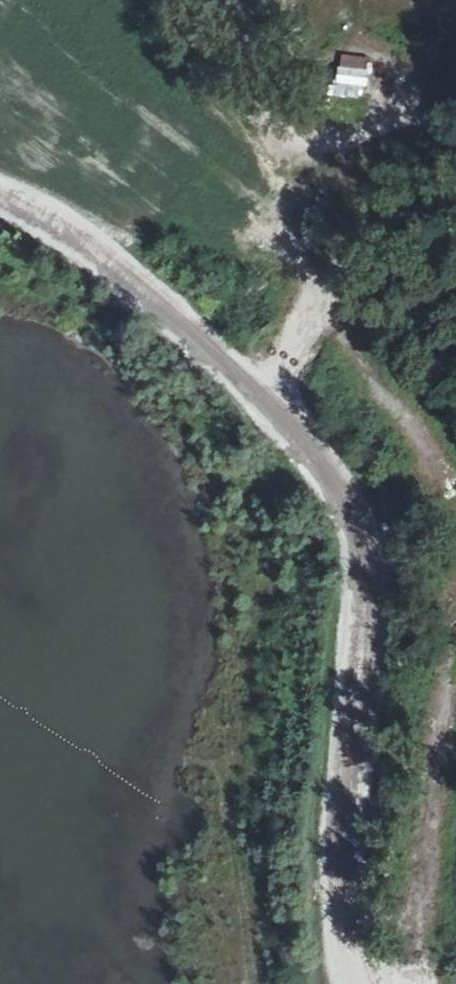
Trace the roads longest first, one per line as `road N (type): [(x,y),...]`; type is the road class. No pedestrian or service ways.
road 1 (unclassified): [(355,983),(342,960),(333,890),(356,529),(321,464),(228,366),(126,277),(0,200)]
road 2 (track): [(455,480),(319,308),(267,185),(151,0)]
road 3 (track): [(419,983),(420,916),(455,649)]

